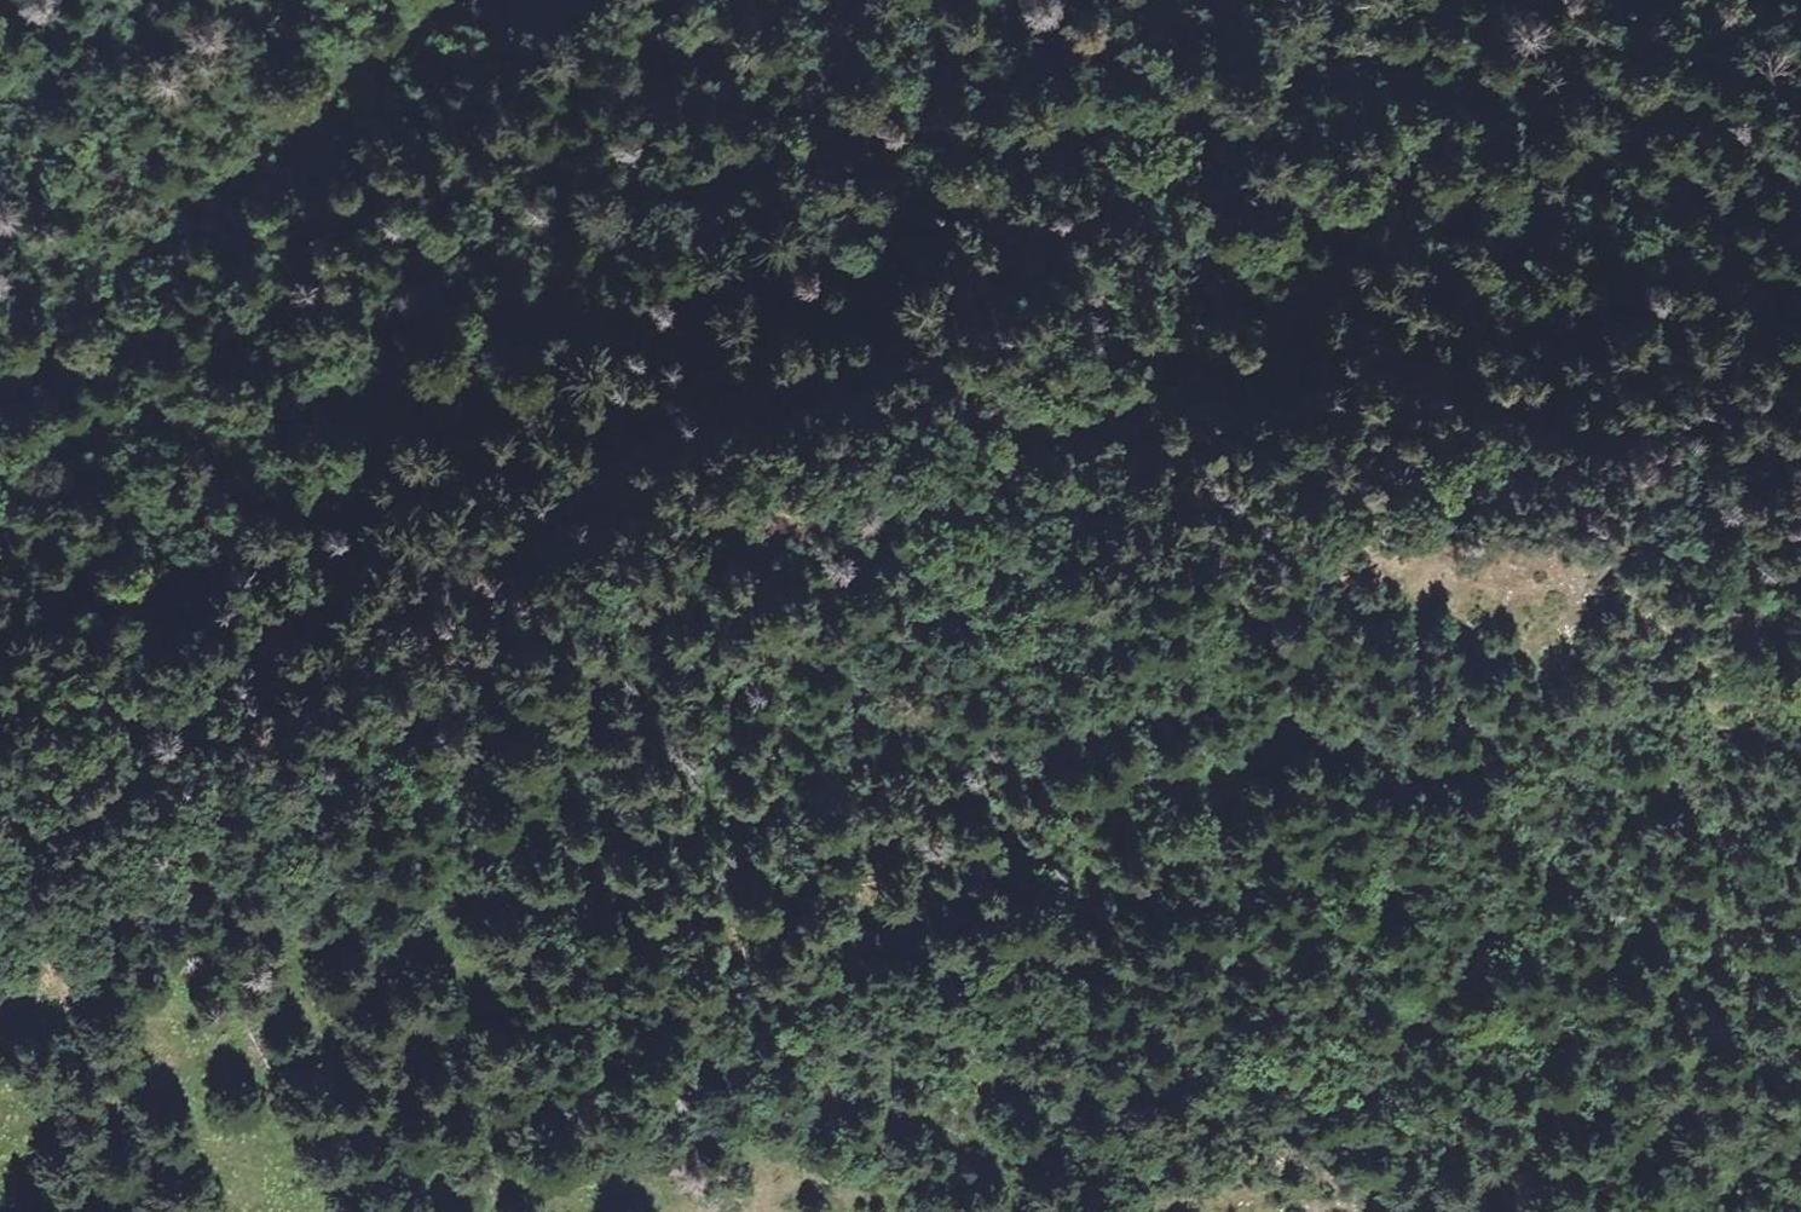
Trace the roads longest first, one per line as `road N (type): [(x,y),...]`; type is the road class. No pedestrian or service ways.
road 1 (track): [(1800,993),(1664,948),(1514,864),(1417,782),(1327,688)]

